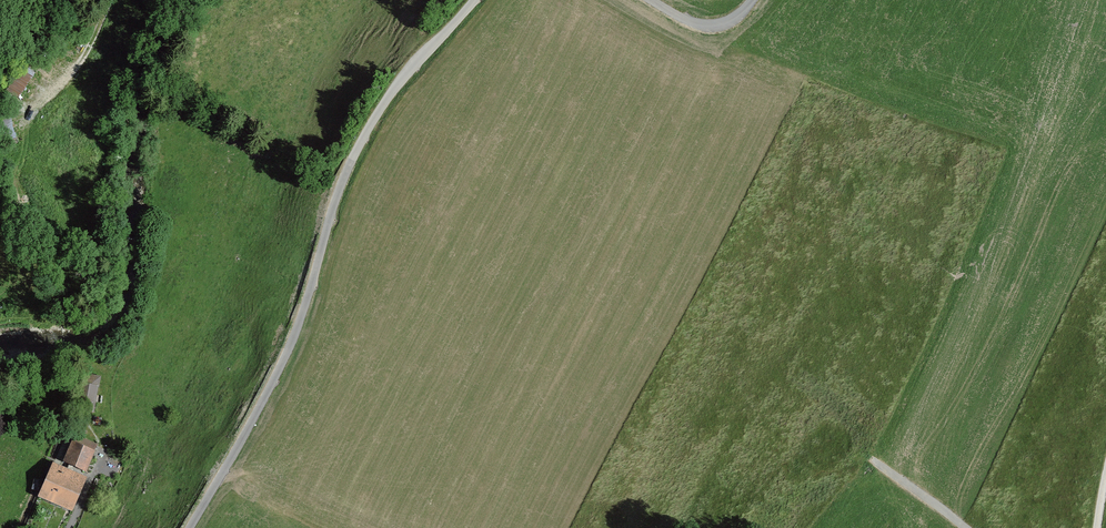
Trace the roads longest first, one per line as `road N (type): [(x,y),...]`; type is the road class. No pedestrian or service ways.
road 1 (unclassified): [(474,0),(373,120),(341,181),(298,325),(191,527)]

